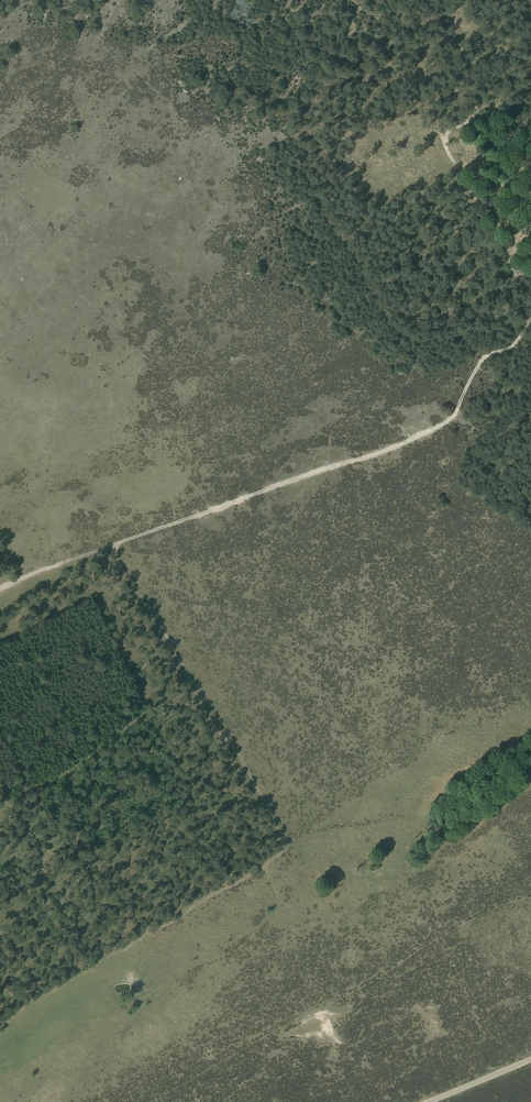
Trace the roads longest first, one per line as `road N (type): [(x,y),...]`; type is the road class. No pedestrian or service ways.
road 1 (track): [(0,1033),(283,848),(236,750),(215,728),(117,558)]
road 2 (track): [(530,319),(514,346),(481,362),(455,413),(437,427),(116,544)]
road 3 (track): [(530,104),(454,128),(444,143),(501,222),(512,271),(530,292)]
road 4 (track): [(116,544),(0,587)]

